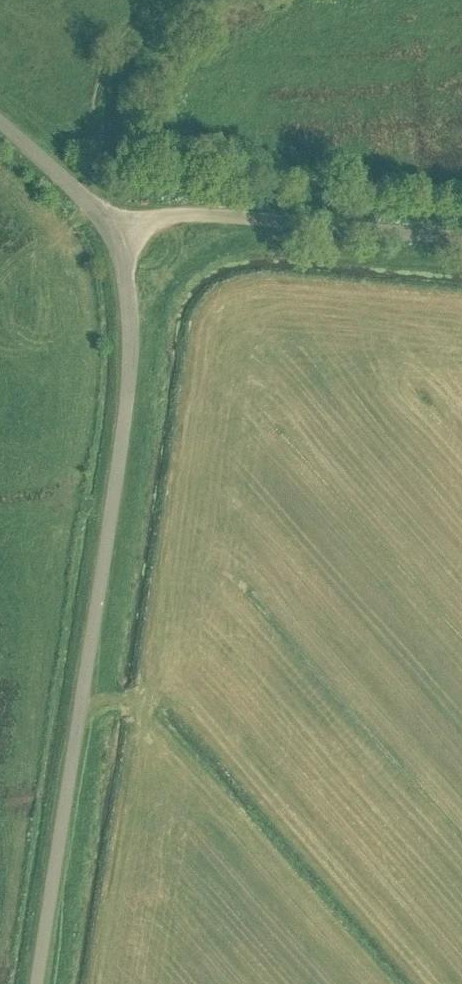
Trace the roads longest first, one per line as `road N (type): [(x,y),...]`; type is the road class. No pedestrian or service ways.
road 1 (unclassified): [(36,983),(130,369),(127,276),(116,234)]
road 2 (unclassified): [(116,234),(173,215),(461,237)]
road 3 (track): [(182,0),(130,49),(114,86),(108,165),(116,234)]
road 4 (unclassified): [(116,234),(0,126)]

